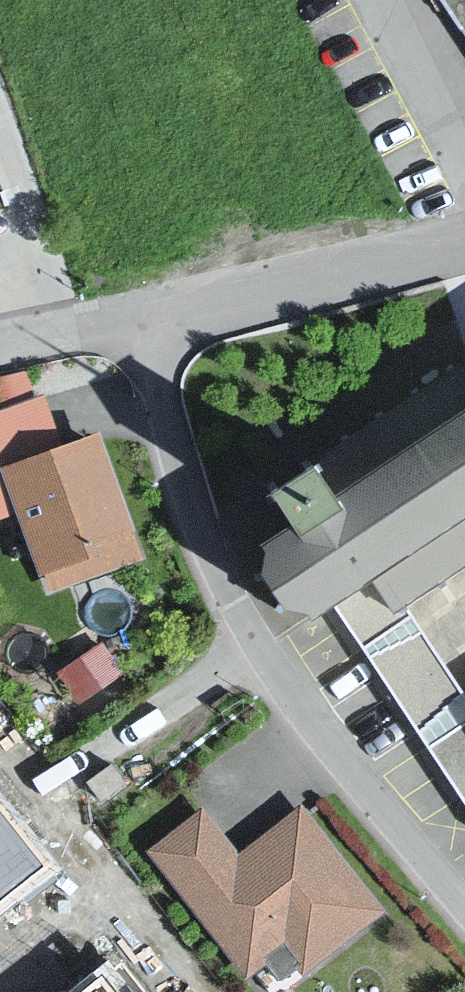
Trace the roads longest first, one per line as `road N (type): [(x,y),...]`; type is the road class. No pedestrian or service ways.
road 1 (residential): [(464,921),(261,685),(172,535),(133,319)]
road 2 (residential): [(133,319),(464,237)]
road 3 (residential): [(0,339),(133,319)]

